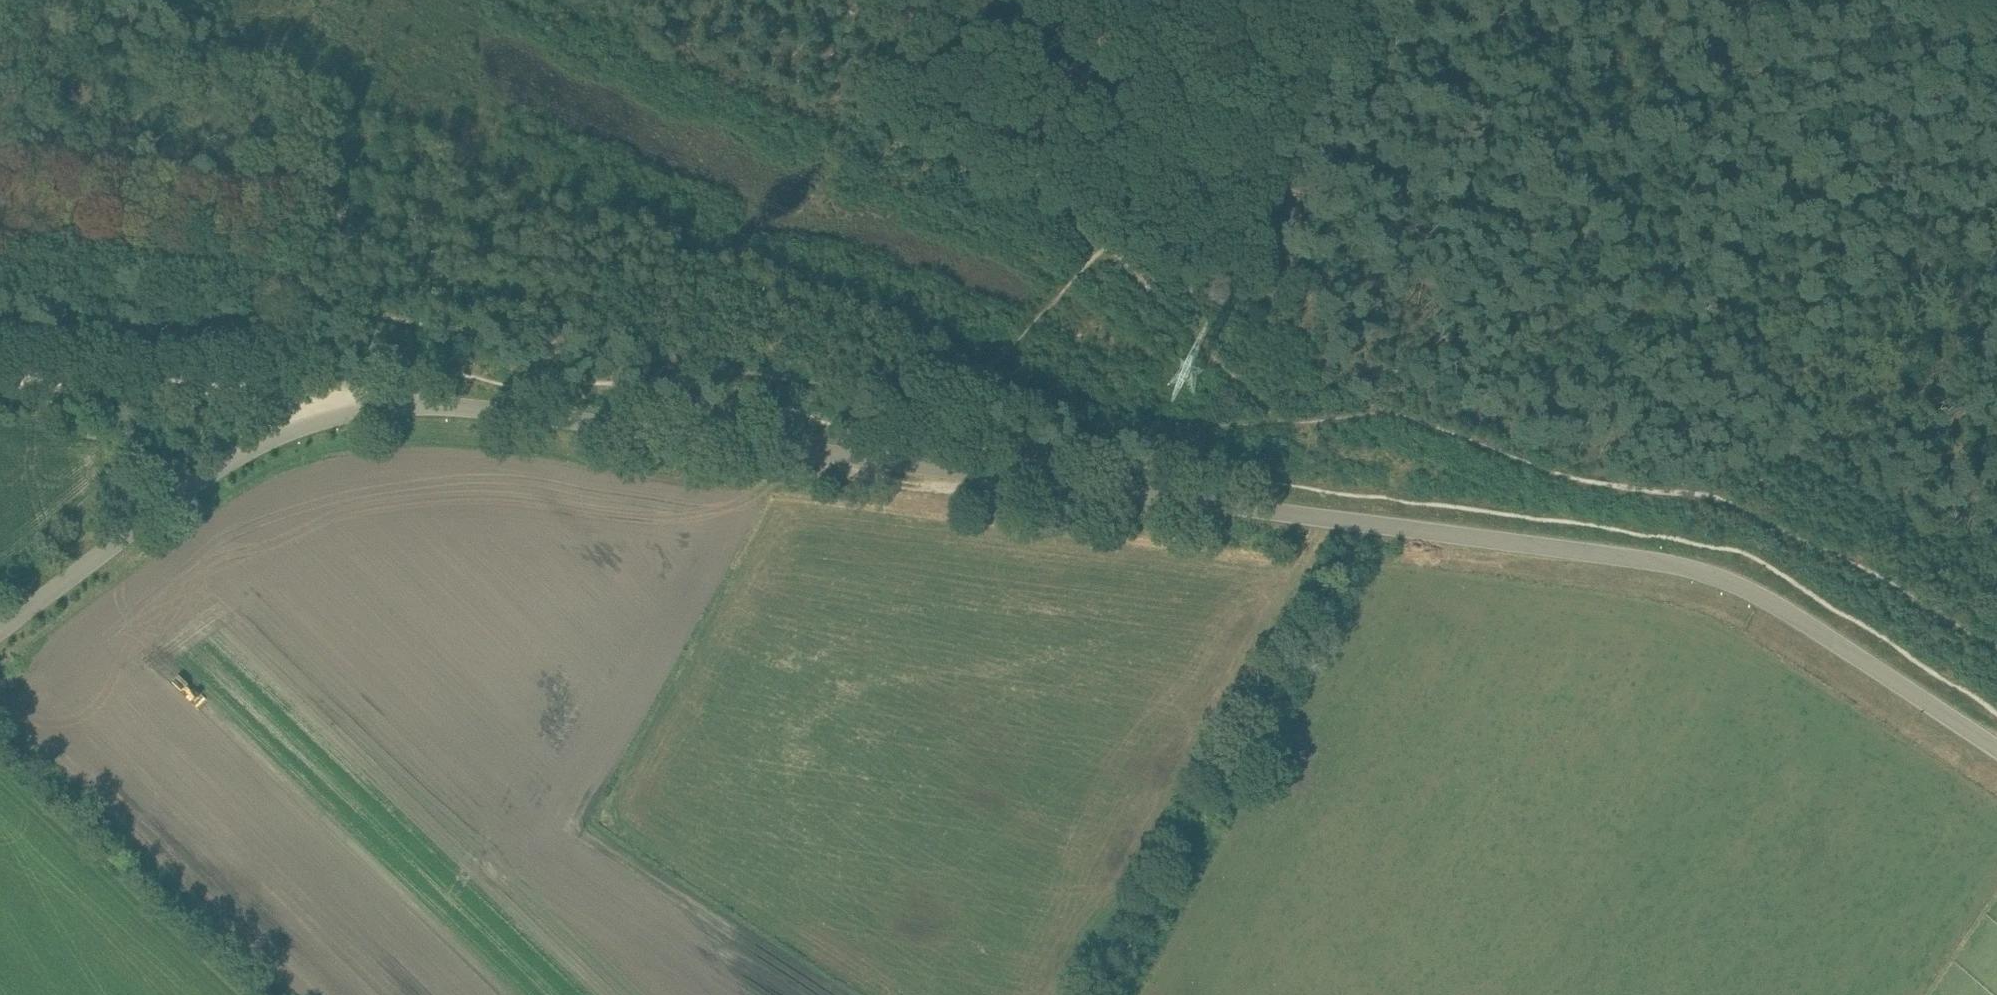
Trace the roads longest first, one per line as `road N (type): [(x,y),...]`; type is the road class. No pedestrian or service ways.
road 1 (unclassified): [(1996,749),(1752,585),(1705,568),(491,410),(411,404),(357,412)]
road 2 (track): [(1996,196),(1365,523),(1331,474),(1103,251)]
road 3 (track): [(1996,651),(1864,568),(1728,503),(1510,459),(1417,422),(1217,423),(963,388)]
road 4 (unclassified): [(0,632),(206,475),(270,441),(357,412)]
road 5 (track): [(357,412),(273,390),(0,376)]
road 6 (track): [(845,0),(1103,251)]
road 7 (track): [(1358,8),(1103,251)]
road 8 (track): [(1103,251),(887,462)]
road 9 (track): [(1936,421),(1996,528)]

